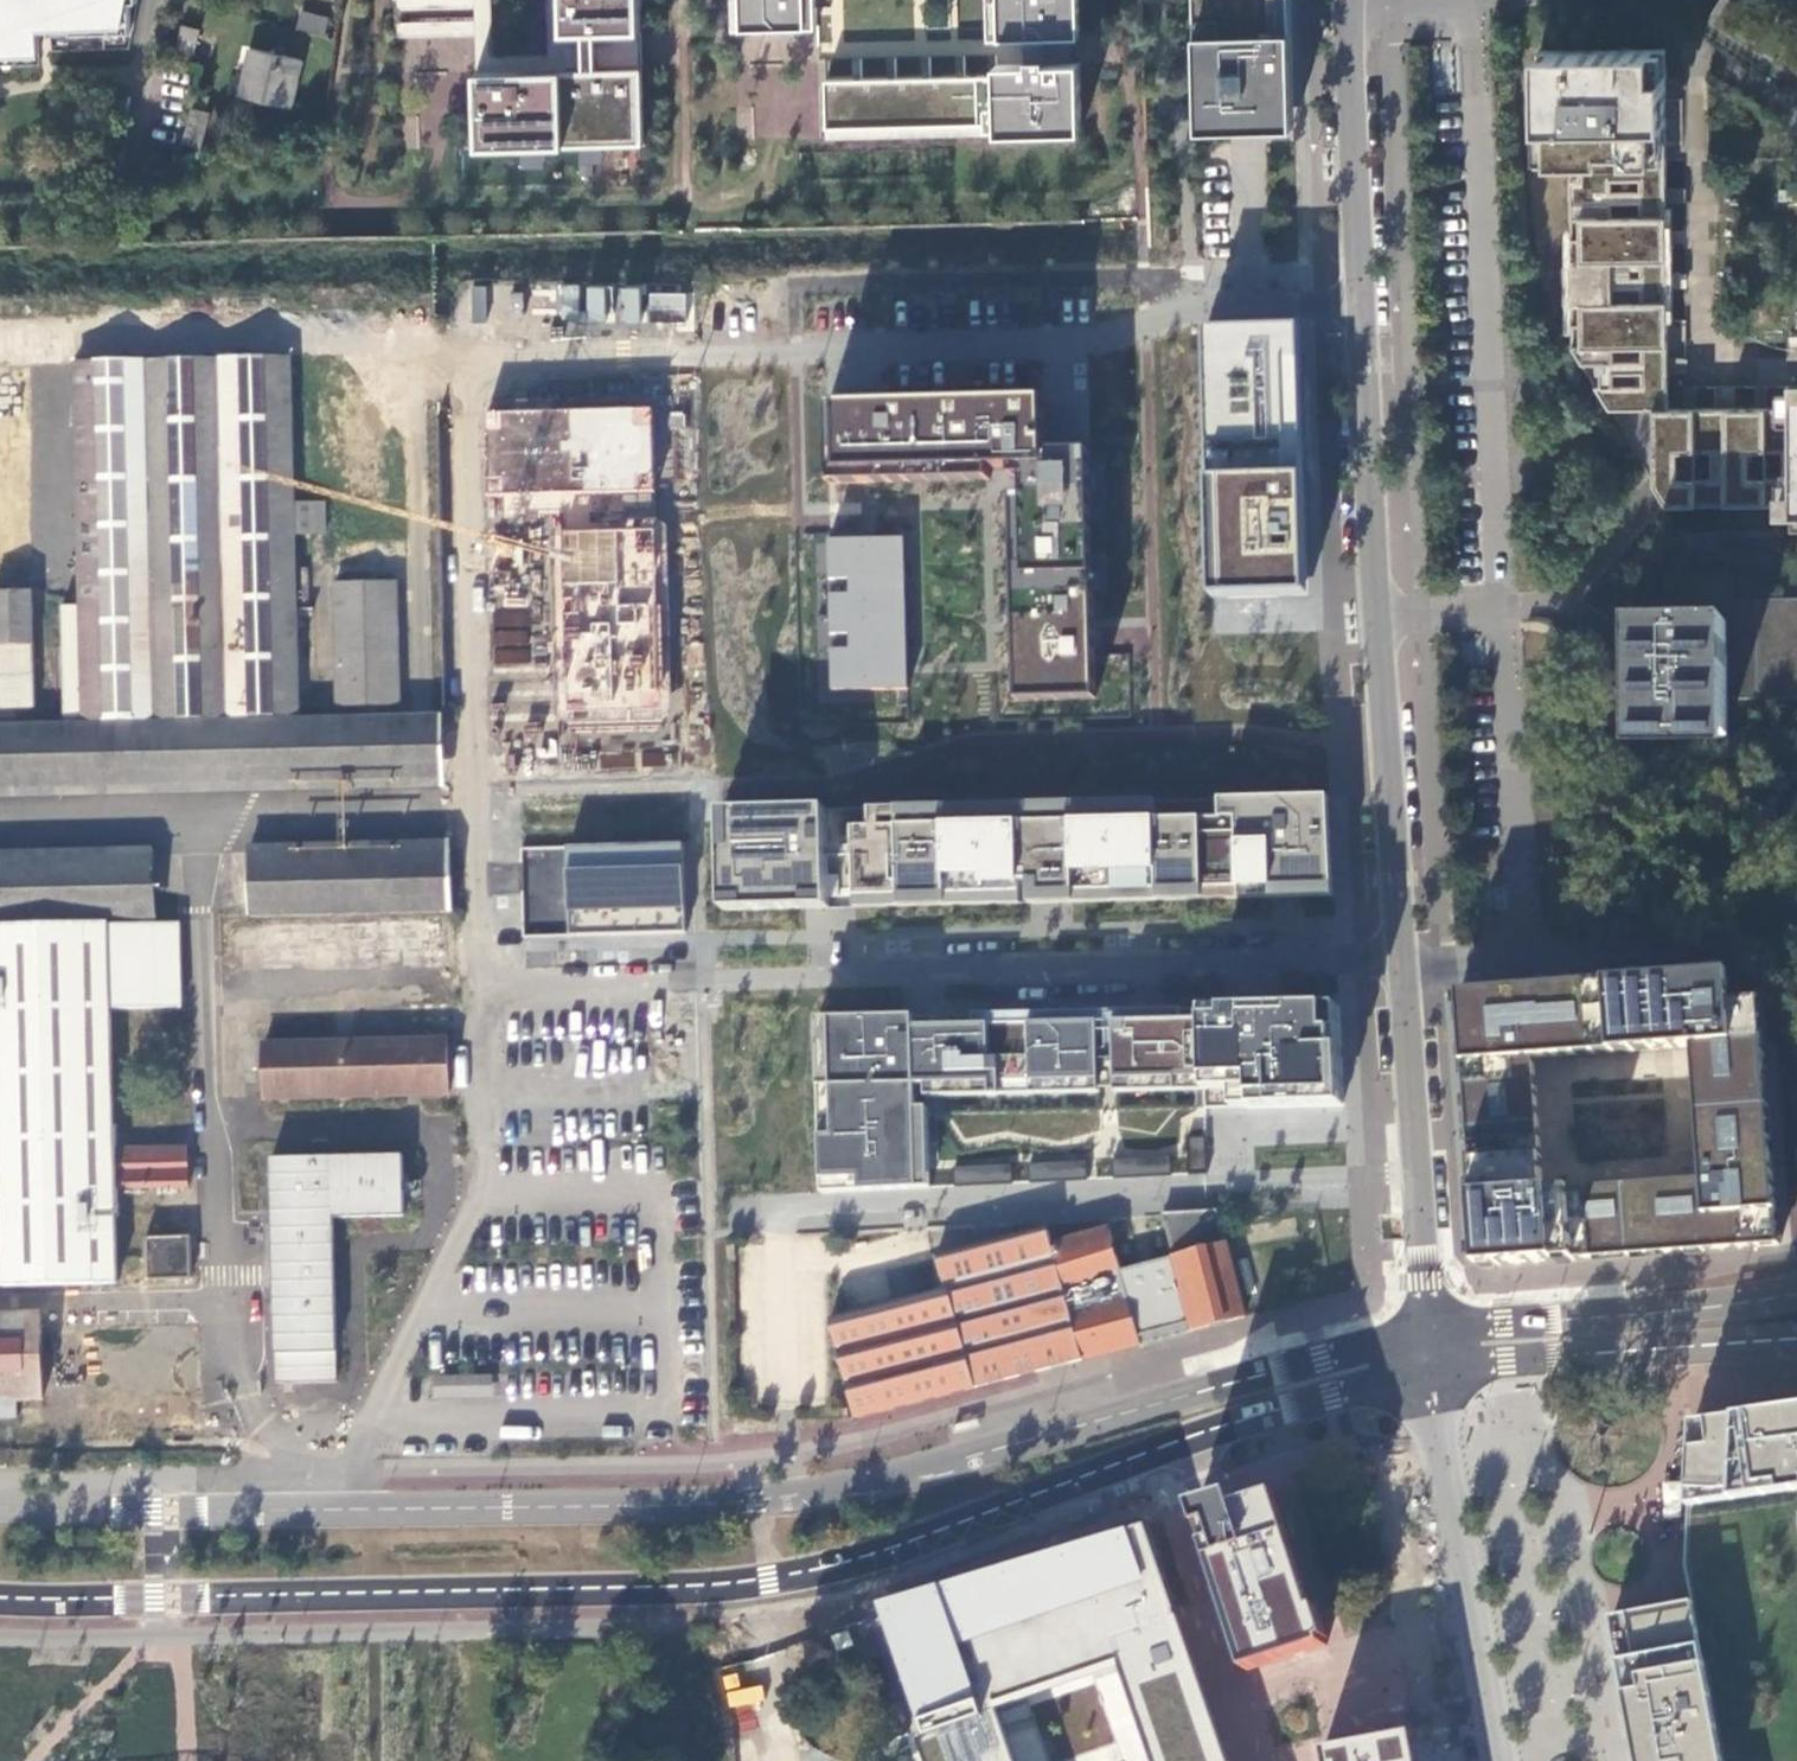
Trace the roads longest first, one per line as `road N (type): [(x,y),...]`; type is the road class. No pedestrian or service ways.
road 1 (residential): [(1360,301),(1191,308),(1084,346),(463,360),(485,978),(701,973)]
road 2 (secondary): [(0,1596),(647,1587),(771,1577),(893,1547),(1231,1423),(1431,1372)]
road 3 (secondary): [(1428,1333),(824,1492),(620,1506),(158,1512),(0,1505)]
road 4 (residential): [(707,1201),(1418,1177)]
road 5 (residential): [(701,973),(1403,960)]
road 6 (residential): [(1360,301),(1403,960)]
road 7 (secondary): [(1796,1293),(1428,1333)]
road 8 (secondary): [(1431,1372),(1796,1339)]
road 9 (residential): [(1435,1440),(1497,1760)]
road 10 (residential): [(1355,0),(1360,301)]
road 11 (residential): [(1403,960),(1418,1177)]
road 12 (residential): [(1418,1177),(1428,1333)]

